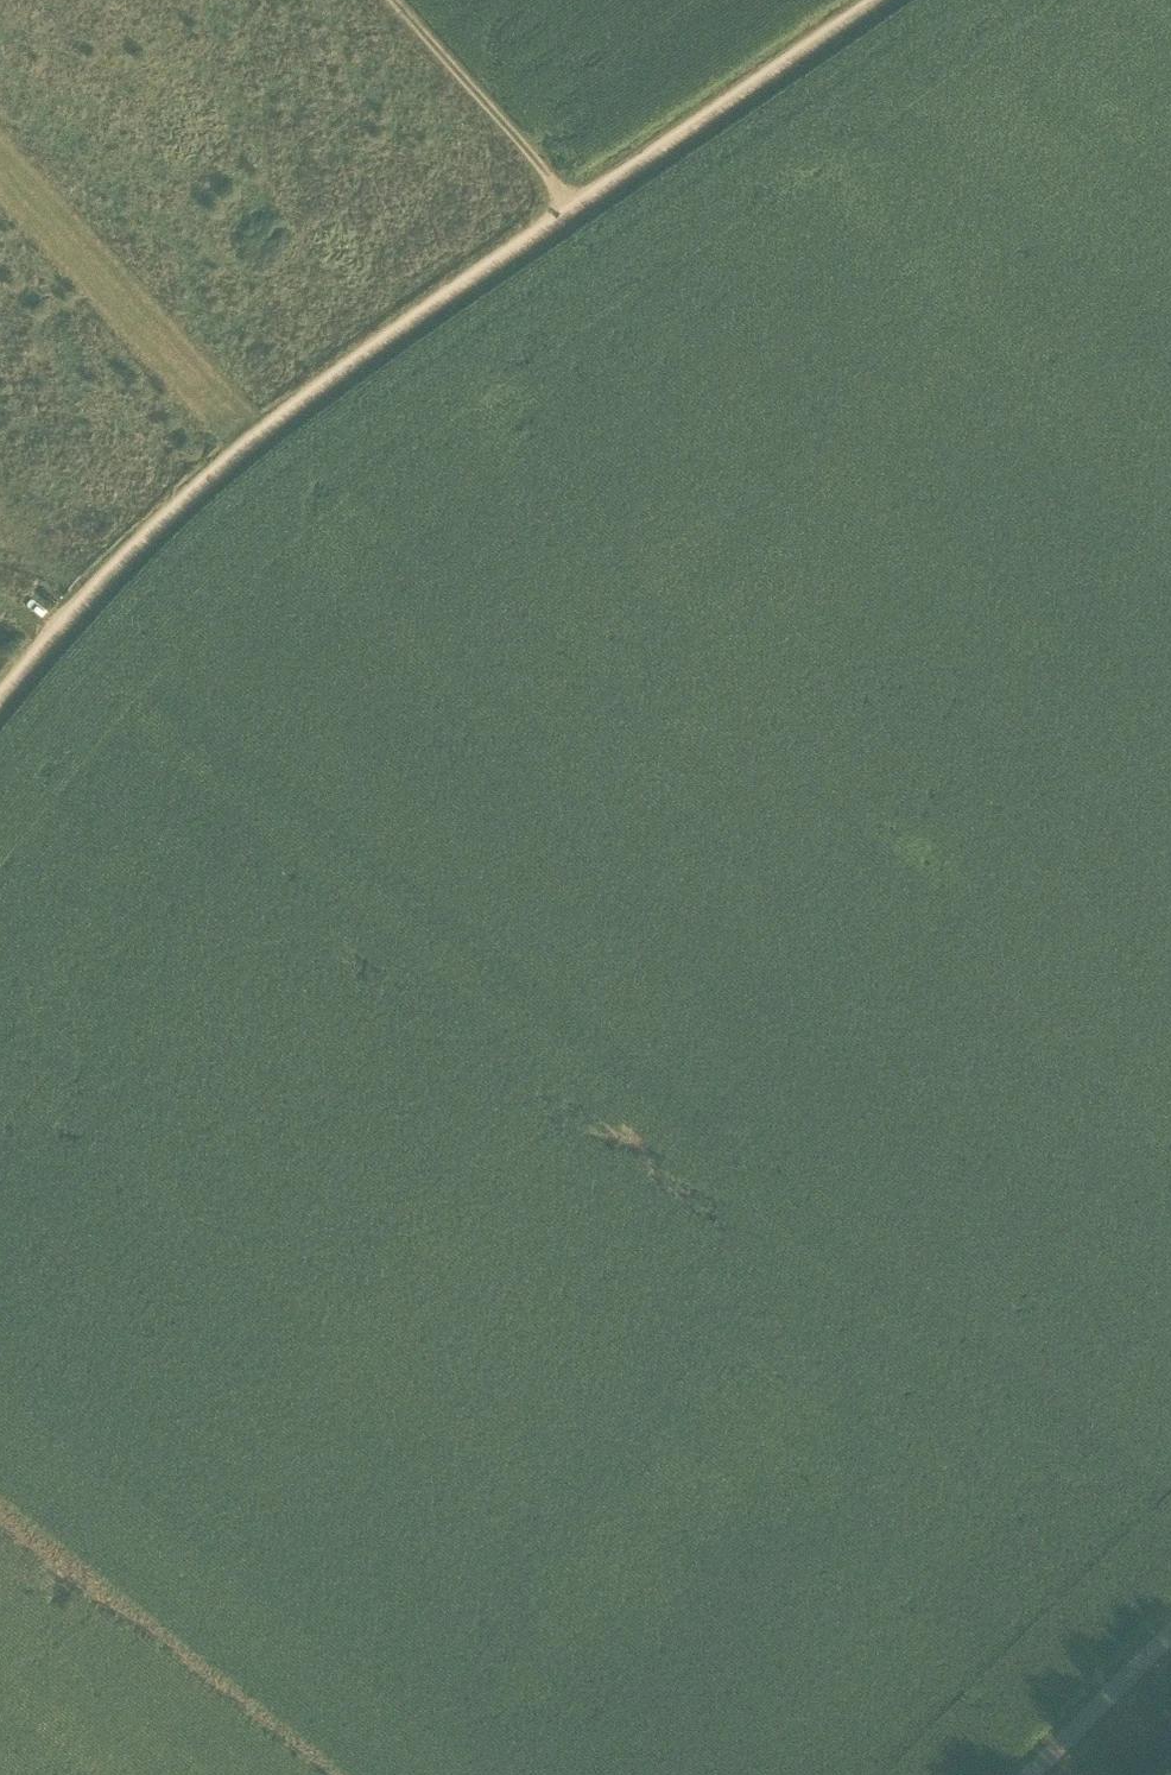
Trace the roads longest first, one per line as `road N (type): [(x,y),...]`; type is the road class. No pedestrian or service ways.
road 1 (track): [(878,0),(322,381),(92,593)]
road 2 (track): [(575,204),(393,0)]
road 3 (unclassified): [(1020,1774),(1170,1617)]
road 4 (track): [(92,593),(0,704)]

